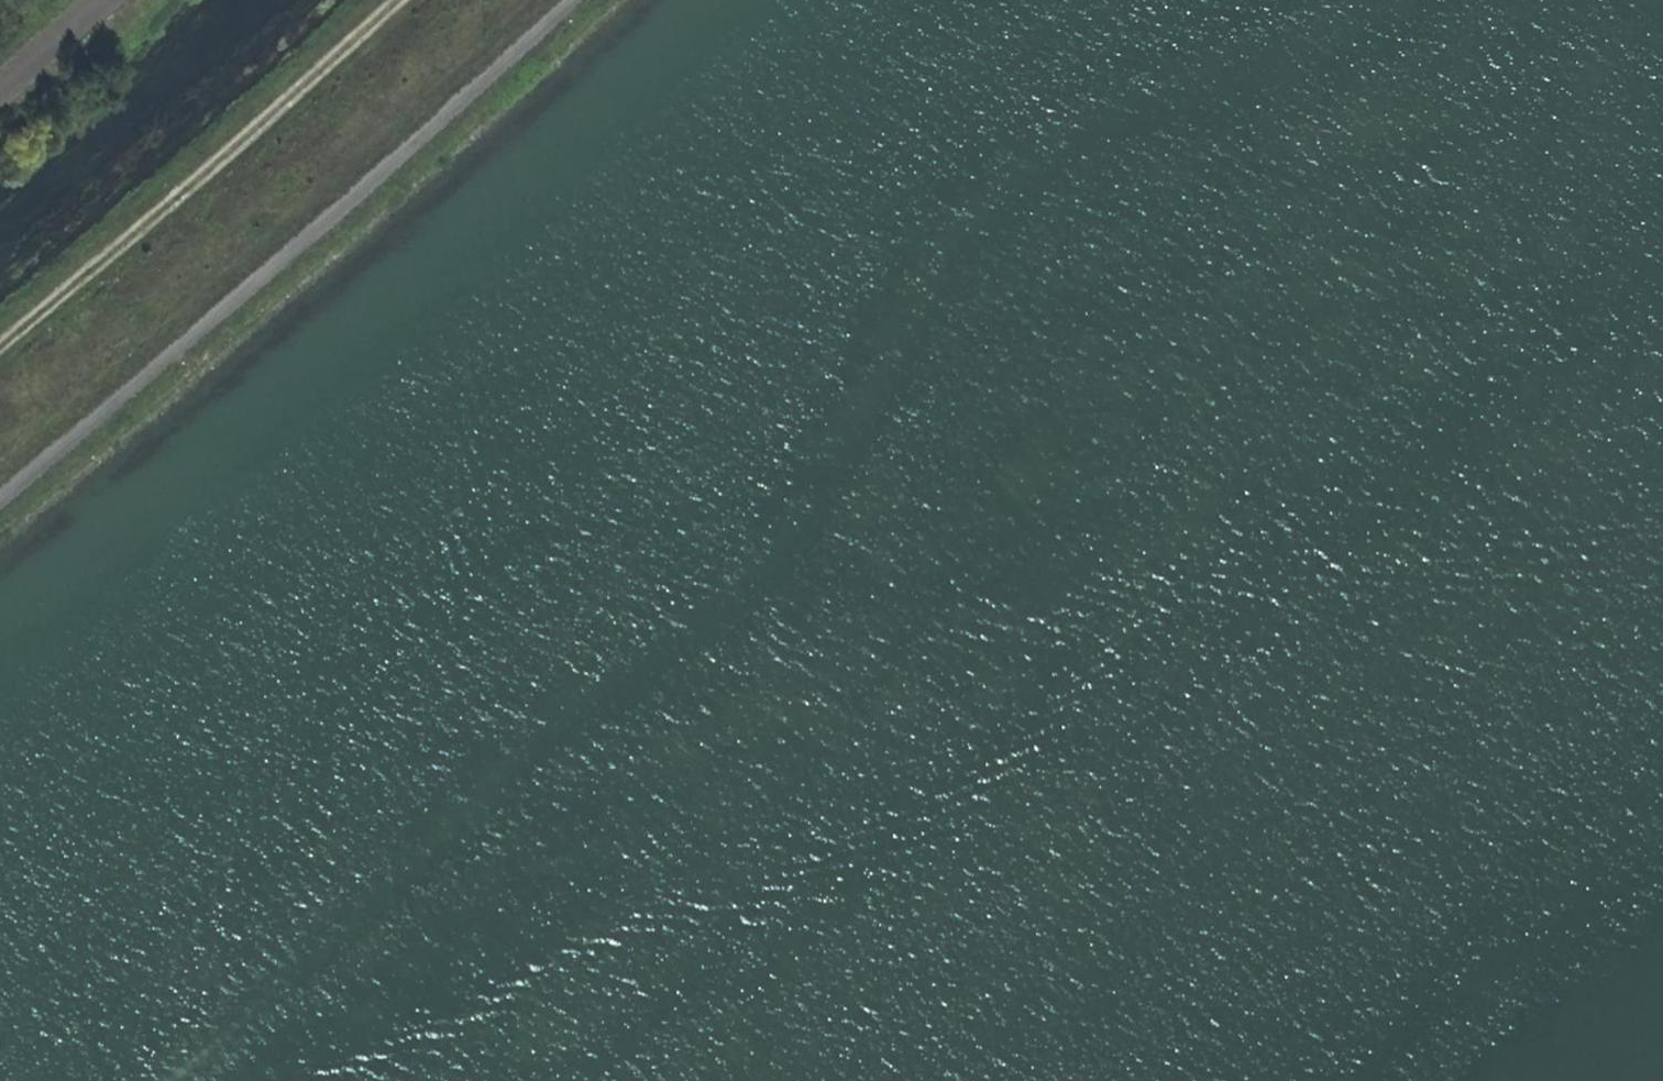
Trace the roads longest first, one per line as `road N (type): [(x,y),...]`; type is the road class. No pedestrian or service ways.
road 1 (track): [(563,0),(0,492)]
road 2 (track): [(0,344),(391,0)]

